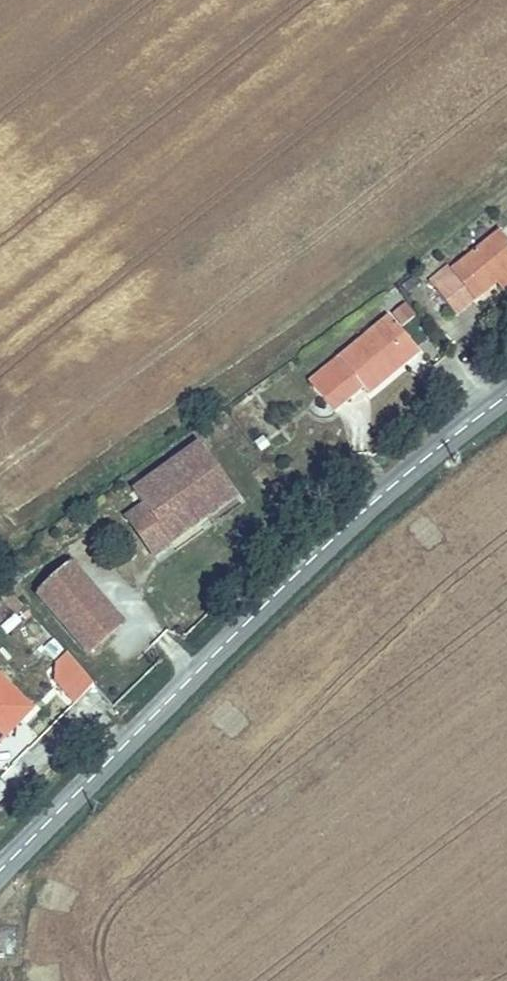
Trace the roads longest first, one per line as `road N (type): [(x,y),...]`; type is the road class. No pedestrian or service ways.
road 1 (tertiary): [(0,871),(259,605),(378,493),(506,391)]

